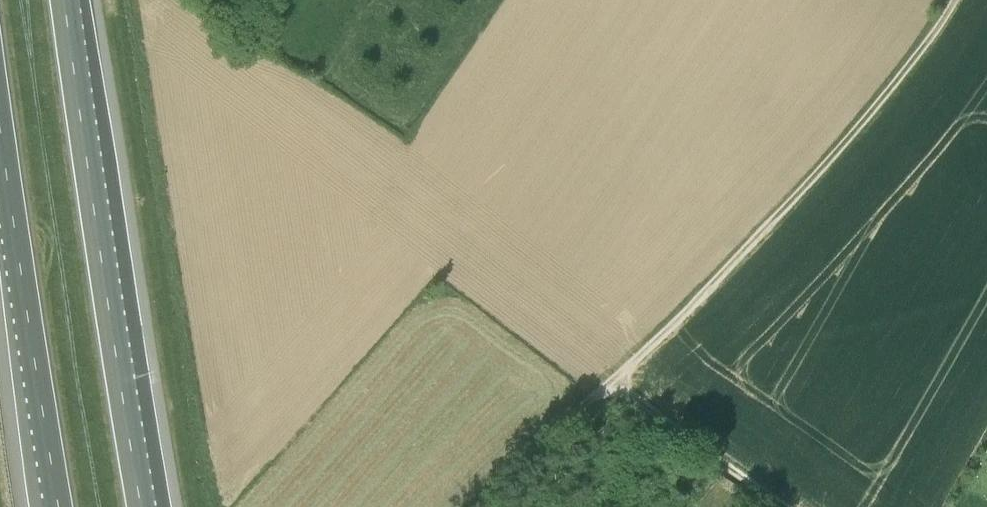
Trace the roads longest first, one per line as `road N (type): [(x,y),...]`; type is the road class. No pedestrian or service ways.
road 1 (track): [(606,384),(845,139),(950,0)]
road 2 (motorway): [(142,506),(65,0)]
road 3 (motorway): [(0,131),(59,506)]
road 4 (track): [(782,506),(606,384)]
road 5 (track): [(606,384),(476,506)]

